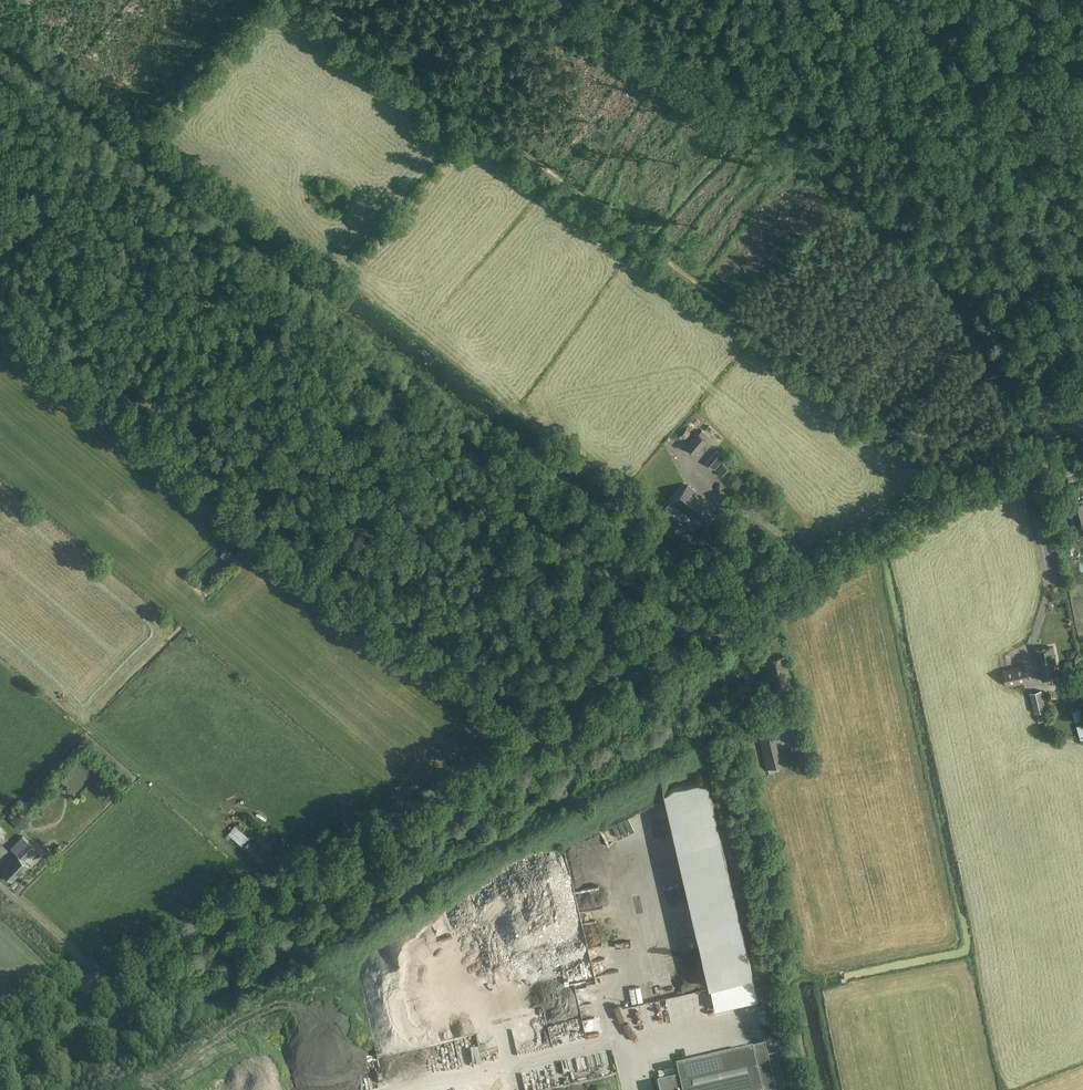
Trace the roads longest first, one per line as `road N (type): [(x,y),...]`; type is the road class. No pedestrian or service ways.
road 1 (unclassified): [(0,1039),(1082,419)]
road 2 (track): [(998,468),(984,450),(929,439),(880,414),(312,0)]
road 3 (track): [(521,745),(0,318)]
road 4 (track): [(713,632),(701,696),(546,784)]

